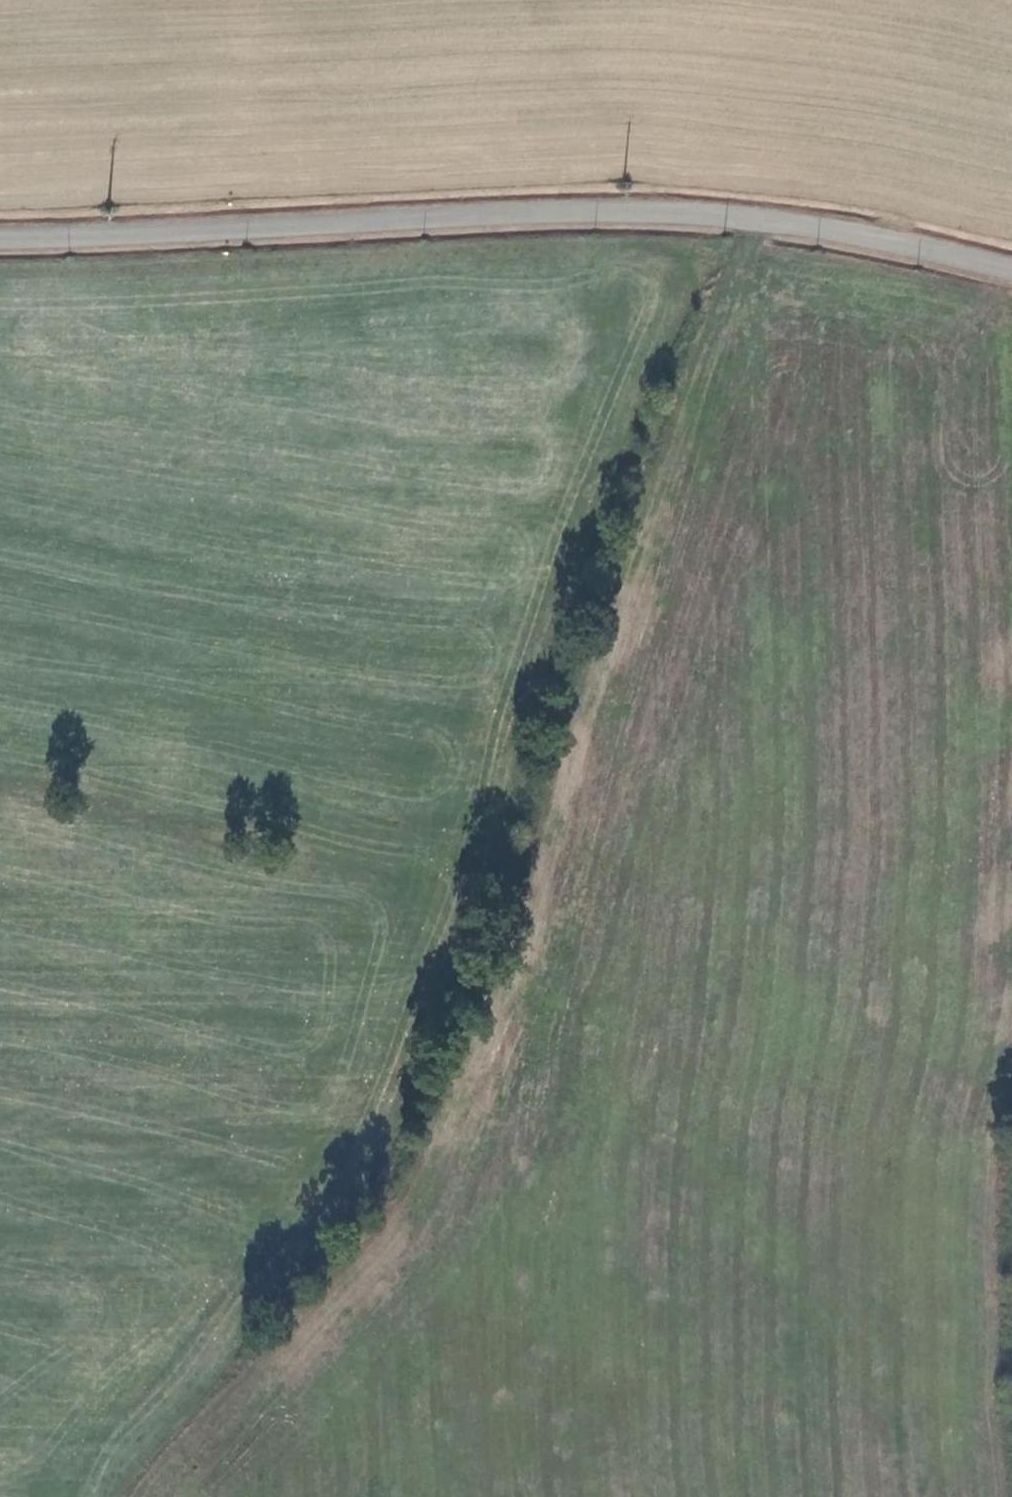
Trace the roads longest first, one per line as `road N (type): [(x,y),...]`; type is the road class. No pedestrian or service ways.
road 1 (unclassified): [(0,239),(676,213),(882,240),(1011,272)]

